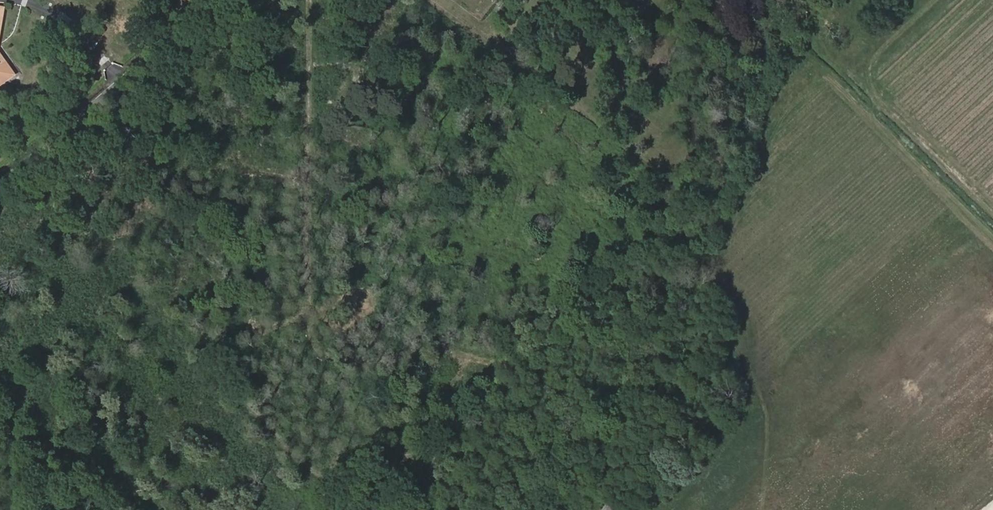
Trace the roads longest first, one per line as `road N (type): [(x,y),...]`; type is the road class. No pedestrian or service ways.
road 1 (residential): [(0,167),(215,0)]

